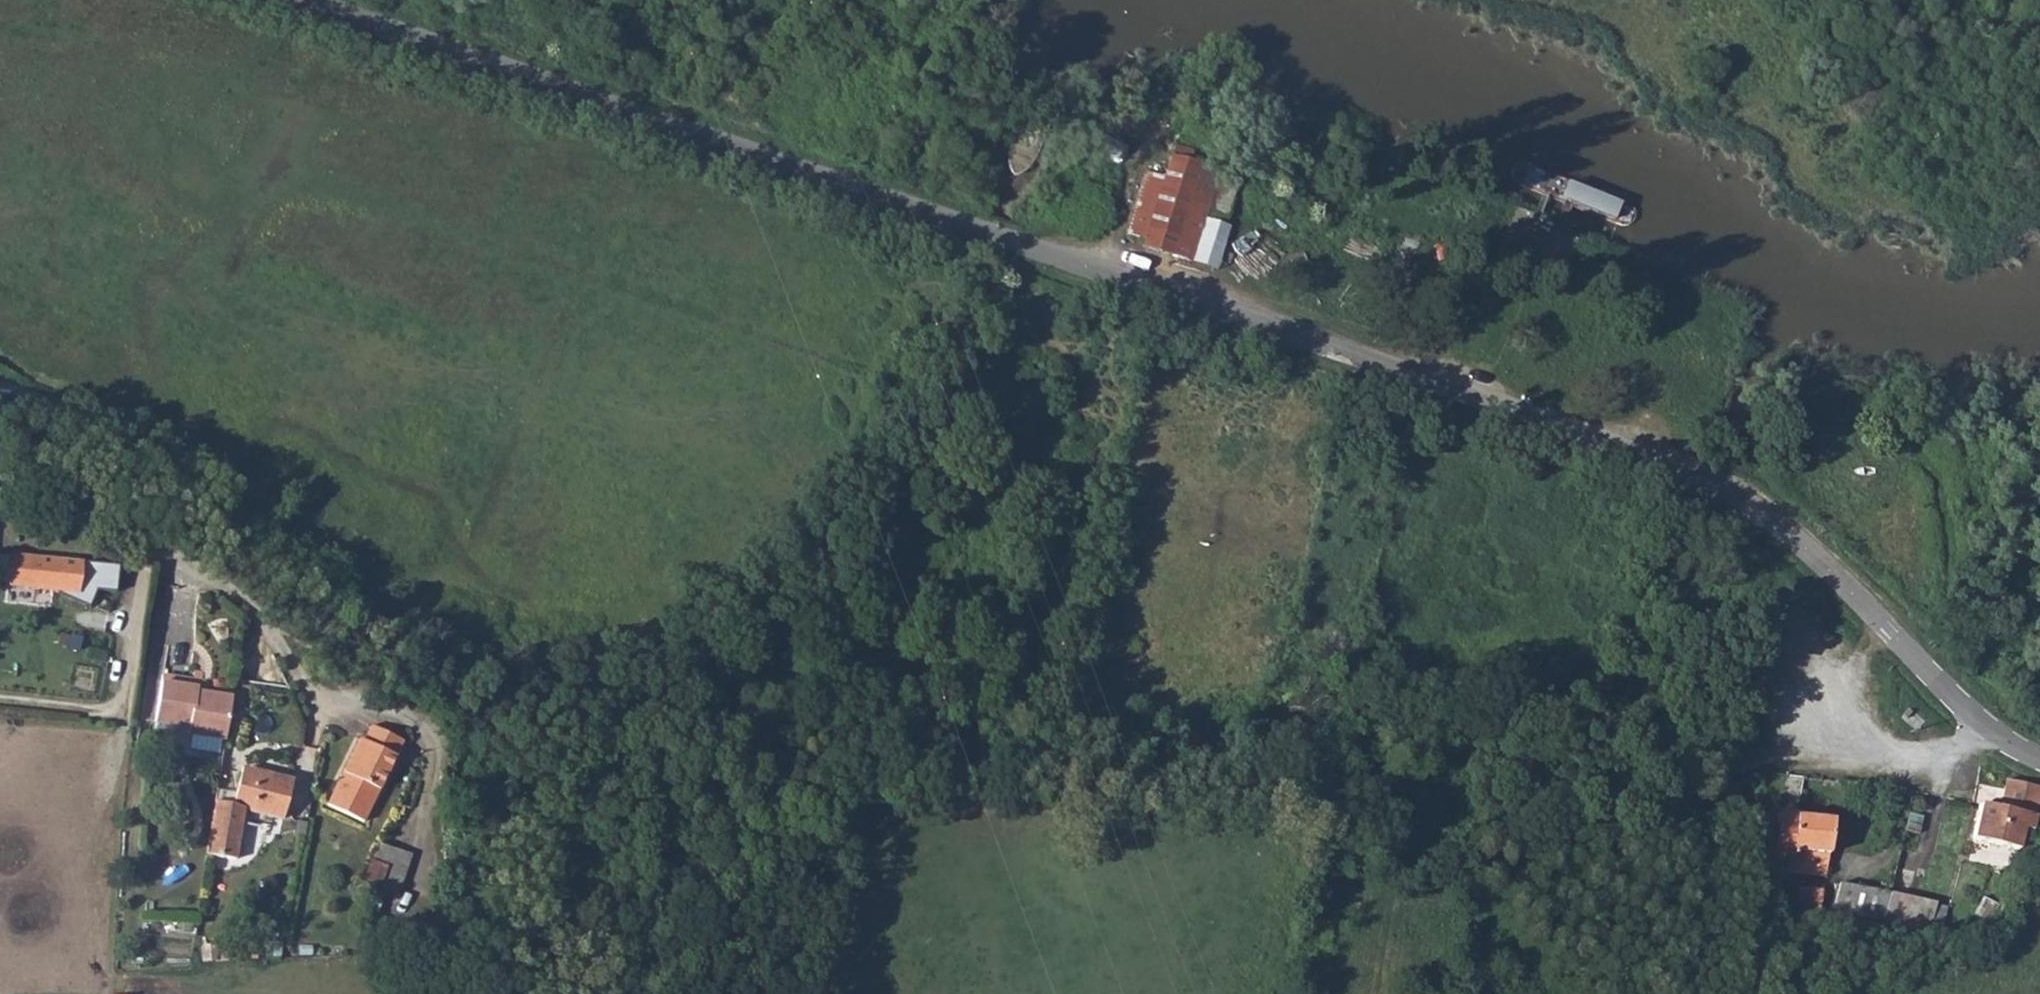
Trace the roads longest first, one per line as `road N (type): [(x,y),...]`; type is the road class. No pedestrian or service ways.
road 1 (unclassified): [(303,0),(1670,464),(1771,519),(1994,731)]
road 2 (residential): [(312,687),(283,634),(152,535),(0,480)]
road 3 (track): [(1994,731),(1923,749),(1853,739)]
road 4 (track): [(1853,739),(1843,712),(1853,677),(1889,628)]

